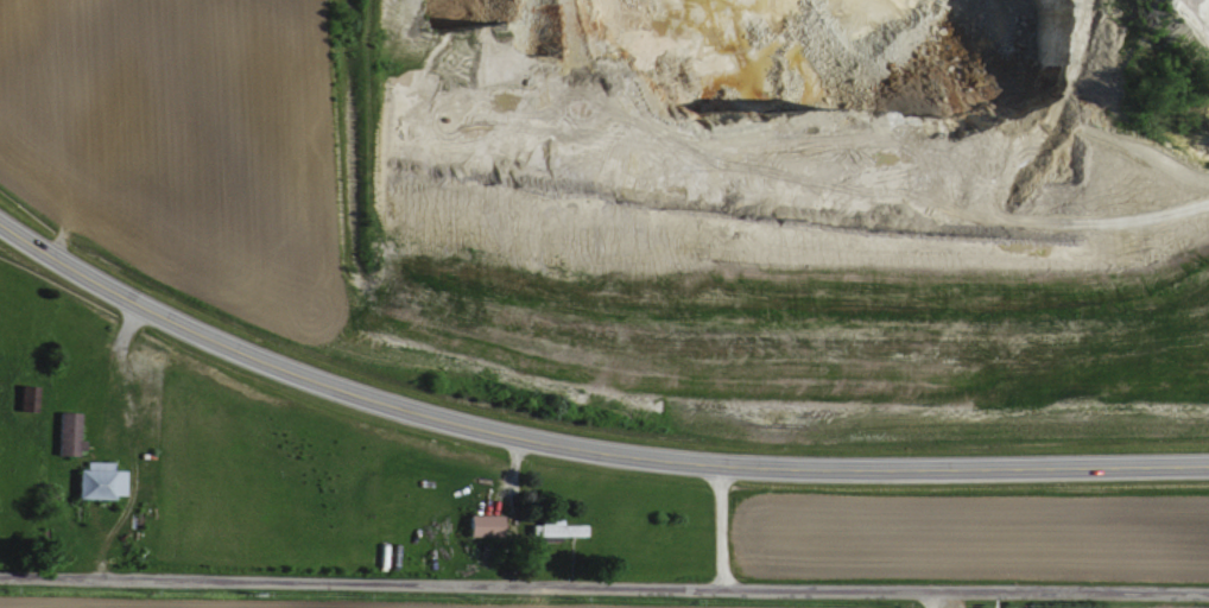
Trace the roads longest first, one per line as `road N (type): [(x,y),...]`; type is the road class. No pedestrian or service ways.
road 1 (primary): [(1208,469),(767,469),(511,436),(292,373),(135,306),(0,226)]
road 2 (residential): [(1208,594),(0,577)]
road 3 (residential): [(716,464),(716,588)]

